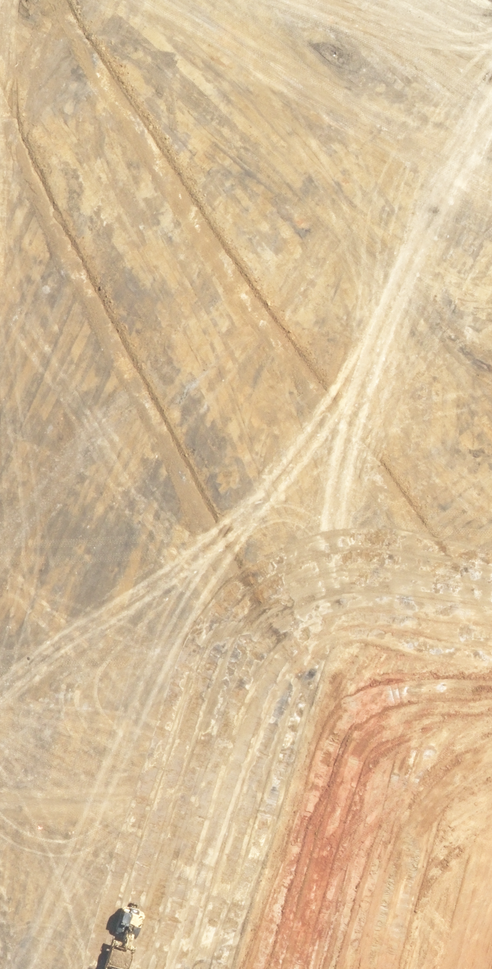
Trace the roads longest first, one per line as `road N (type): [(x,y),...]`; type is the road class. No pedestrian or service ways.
road 1 (residential): [(0,715),(410,213)]
road 2 (tertiary): [(96,0),(410,213)]
road 3 (residential): [(374,968),(491,816)]

